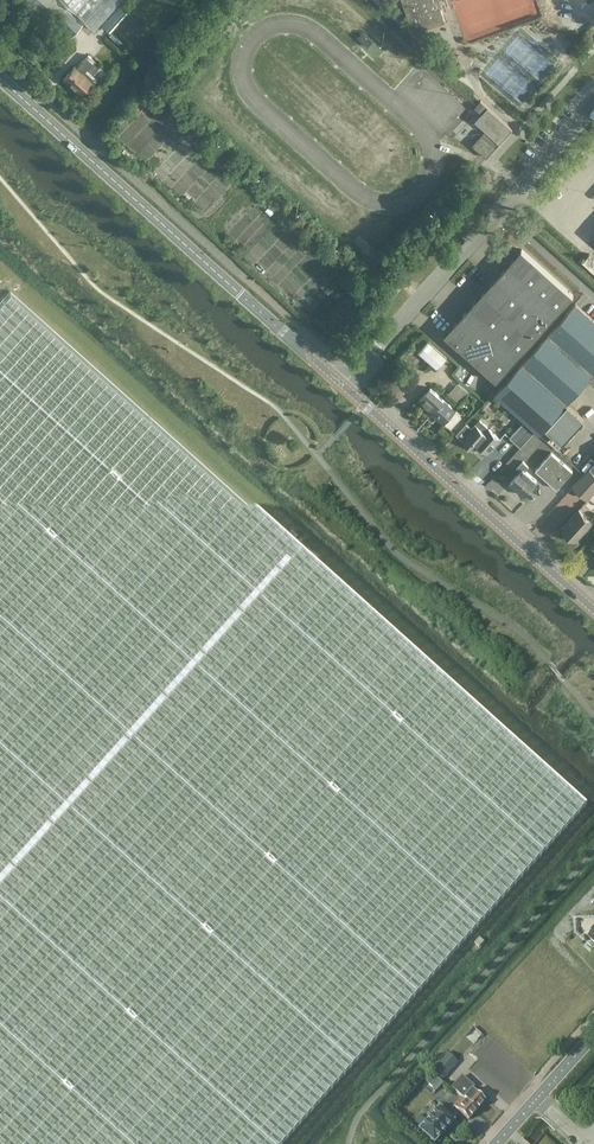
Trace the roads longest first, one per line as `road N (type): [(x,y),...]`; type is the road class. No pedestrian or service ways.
road 1 (tertiary): [(344,386),(0,77)]
road 2 (unclassified): [(593,108),(344,386)]
road 3 (tertiary): [(593,611),(344,386)]

